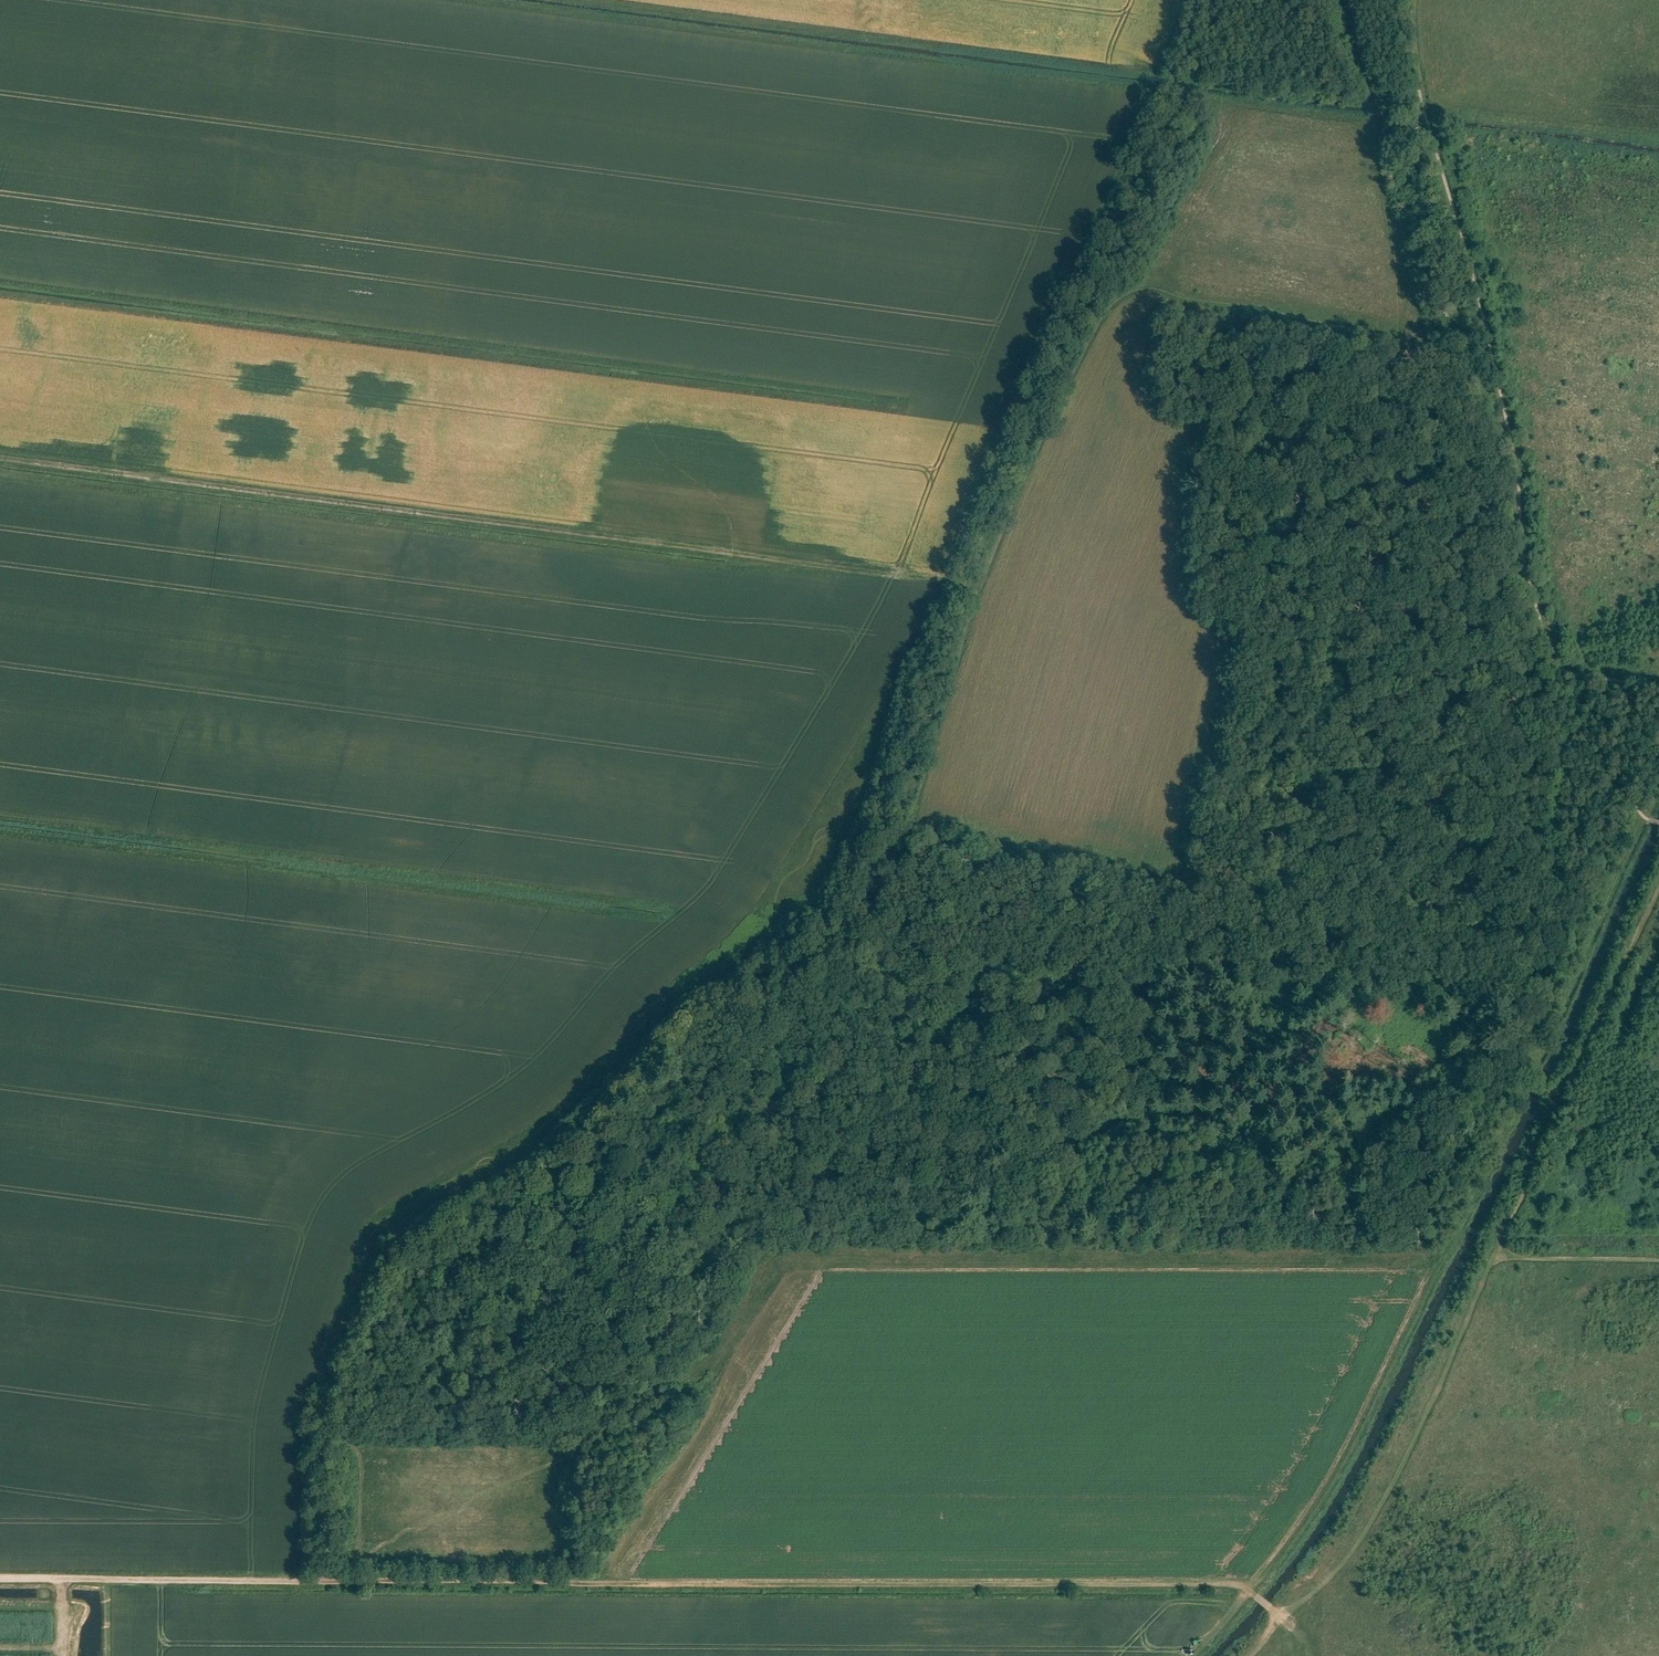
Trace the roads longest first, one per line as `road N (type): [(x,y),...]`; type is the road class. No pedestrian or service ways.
road 1 (track): [(987,588),(0,461)]
road 2 (track): [(564,1582),(1231,1584),(1286,1620)]
road 3 (track): [(1253,1655),(1367,1534),(1420,1435),(1497,1250)]
road 4 (track): [(351,1583),(63,1580)]
road 5 (track): [(1560,1095),(1658,885)]
road 6 (track): [(564,1582),(351,1583)]
road 7 (track): [(1497,1250),(1560,1095)]
road 8 (track): [(1497,1250),(1658,1251)]

